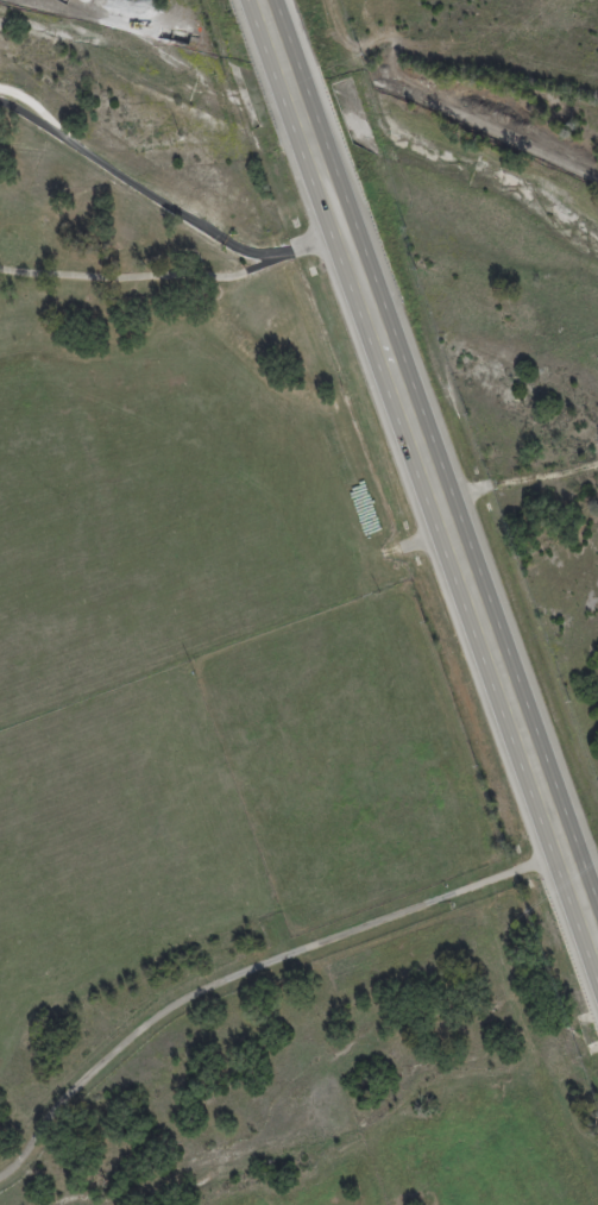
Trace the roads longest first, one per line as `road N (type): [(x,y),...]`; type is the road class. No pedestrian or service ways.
road 1 (secondary): [(597,944),(259,0)]

